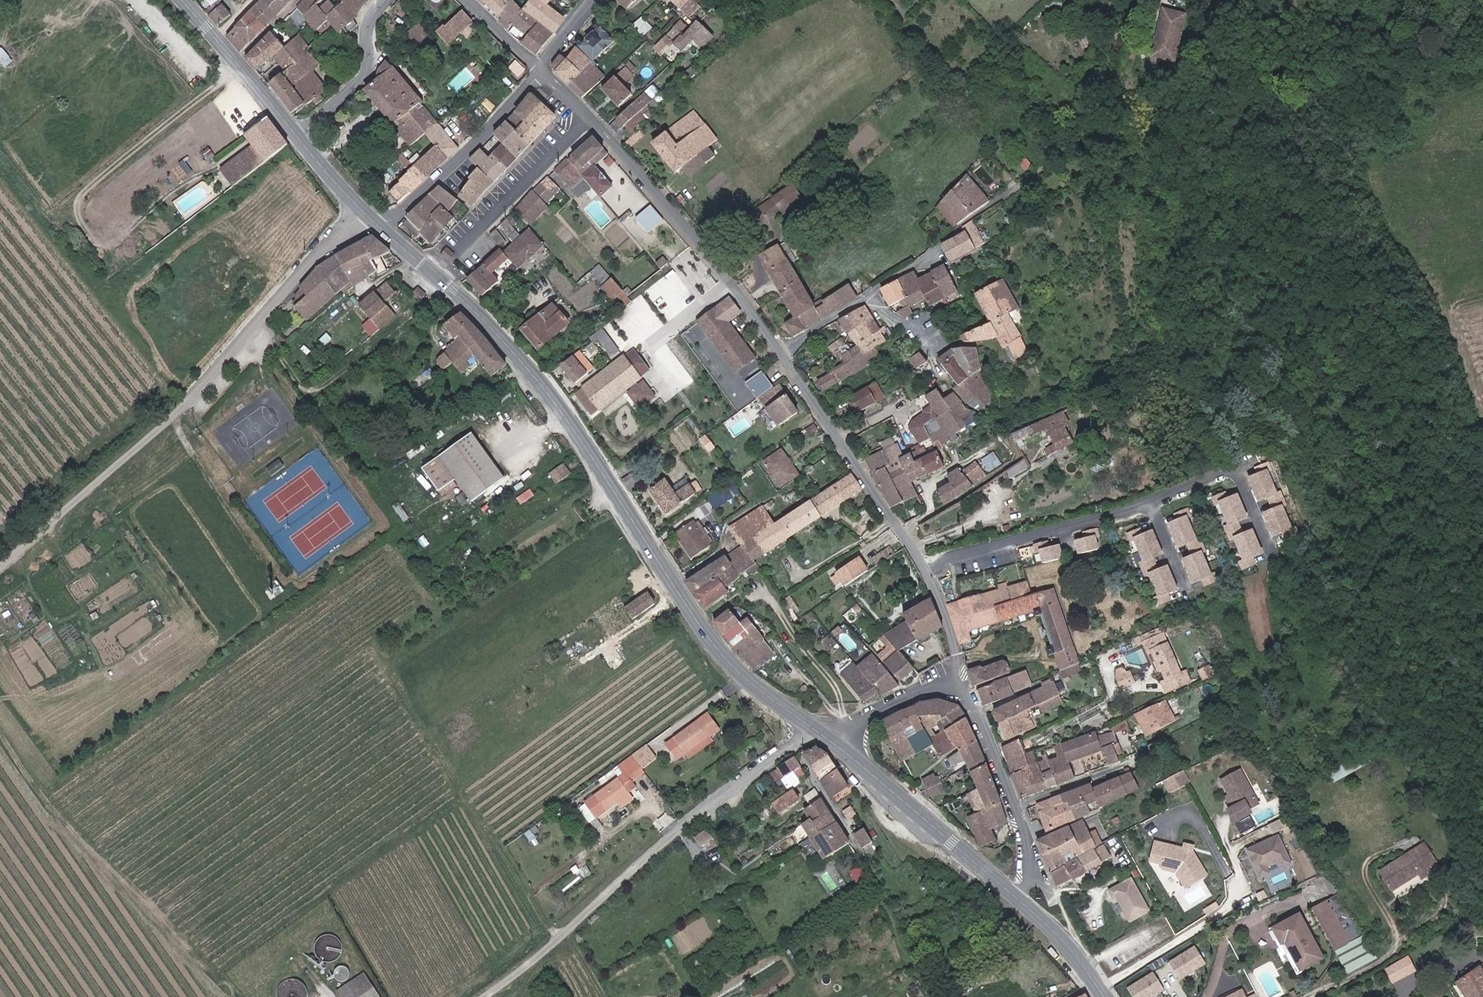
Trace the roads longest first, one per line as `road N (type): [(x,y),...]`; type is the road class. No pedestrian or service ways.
road 1 (primary): [(835,742),(729,657),(563,409),(496,328),(383,226)]
road 2 (residential): [(593,115),(720,264),(888,502),(926,573)]
road 3 (unclassified): [(365,209),(181,407),(0,567)]
road 4 (residential): [(926,573),(946,559),(1152,502),(1241,468)]
road 5 (track): [(688,827),(486,996)]
road 6 (primary): [(1019,899),(835,742)]
road 7 (residential): [(544,69),(383,226)]
road 8 (residential): [(460,250),(593,115)]
road 9 (track): [(1137,0),(1089,127),(1055,163)]
road 10 (primary): [(300,134),(182,0)]
road 11 (residential): [(300,134),(365,79),(369,29),(390,0)]
road 12 (residential): [(1025,827),(963,682)]
road 13 (residential): [(963,682),(902,697),(835,742)]
road 14 (residential): [(1070,944),(1025,827)]

